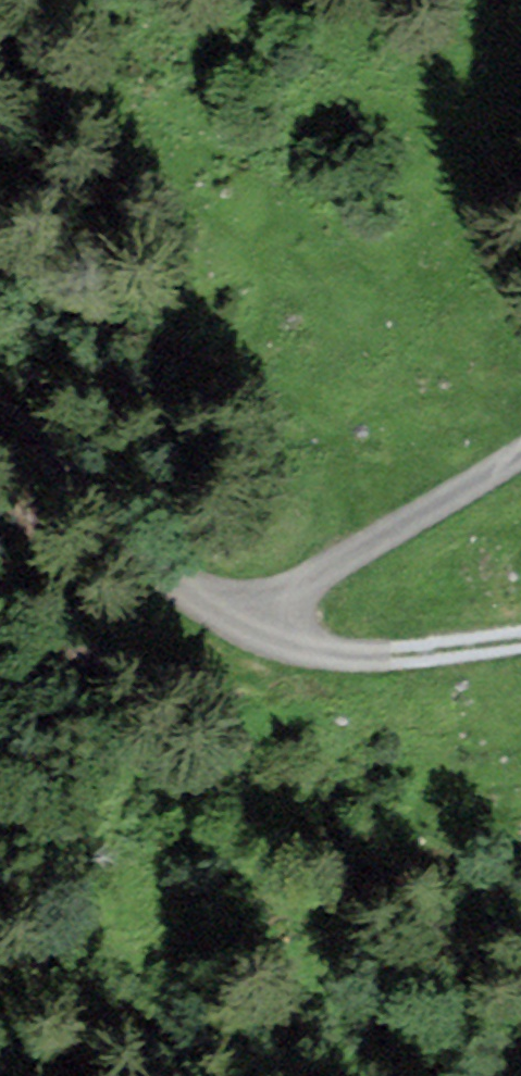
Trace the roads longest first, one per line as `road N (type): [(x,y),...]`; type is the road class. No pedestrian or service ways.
road 1 (track): [(0,403),(304,594)]
road 2 (track): [(520,459),(304,594)]
road 3 (track): [(304,594),(520,611)]

